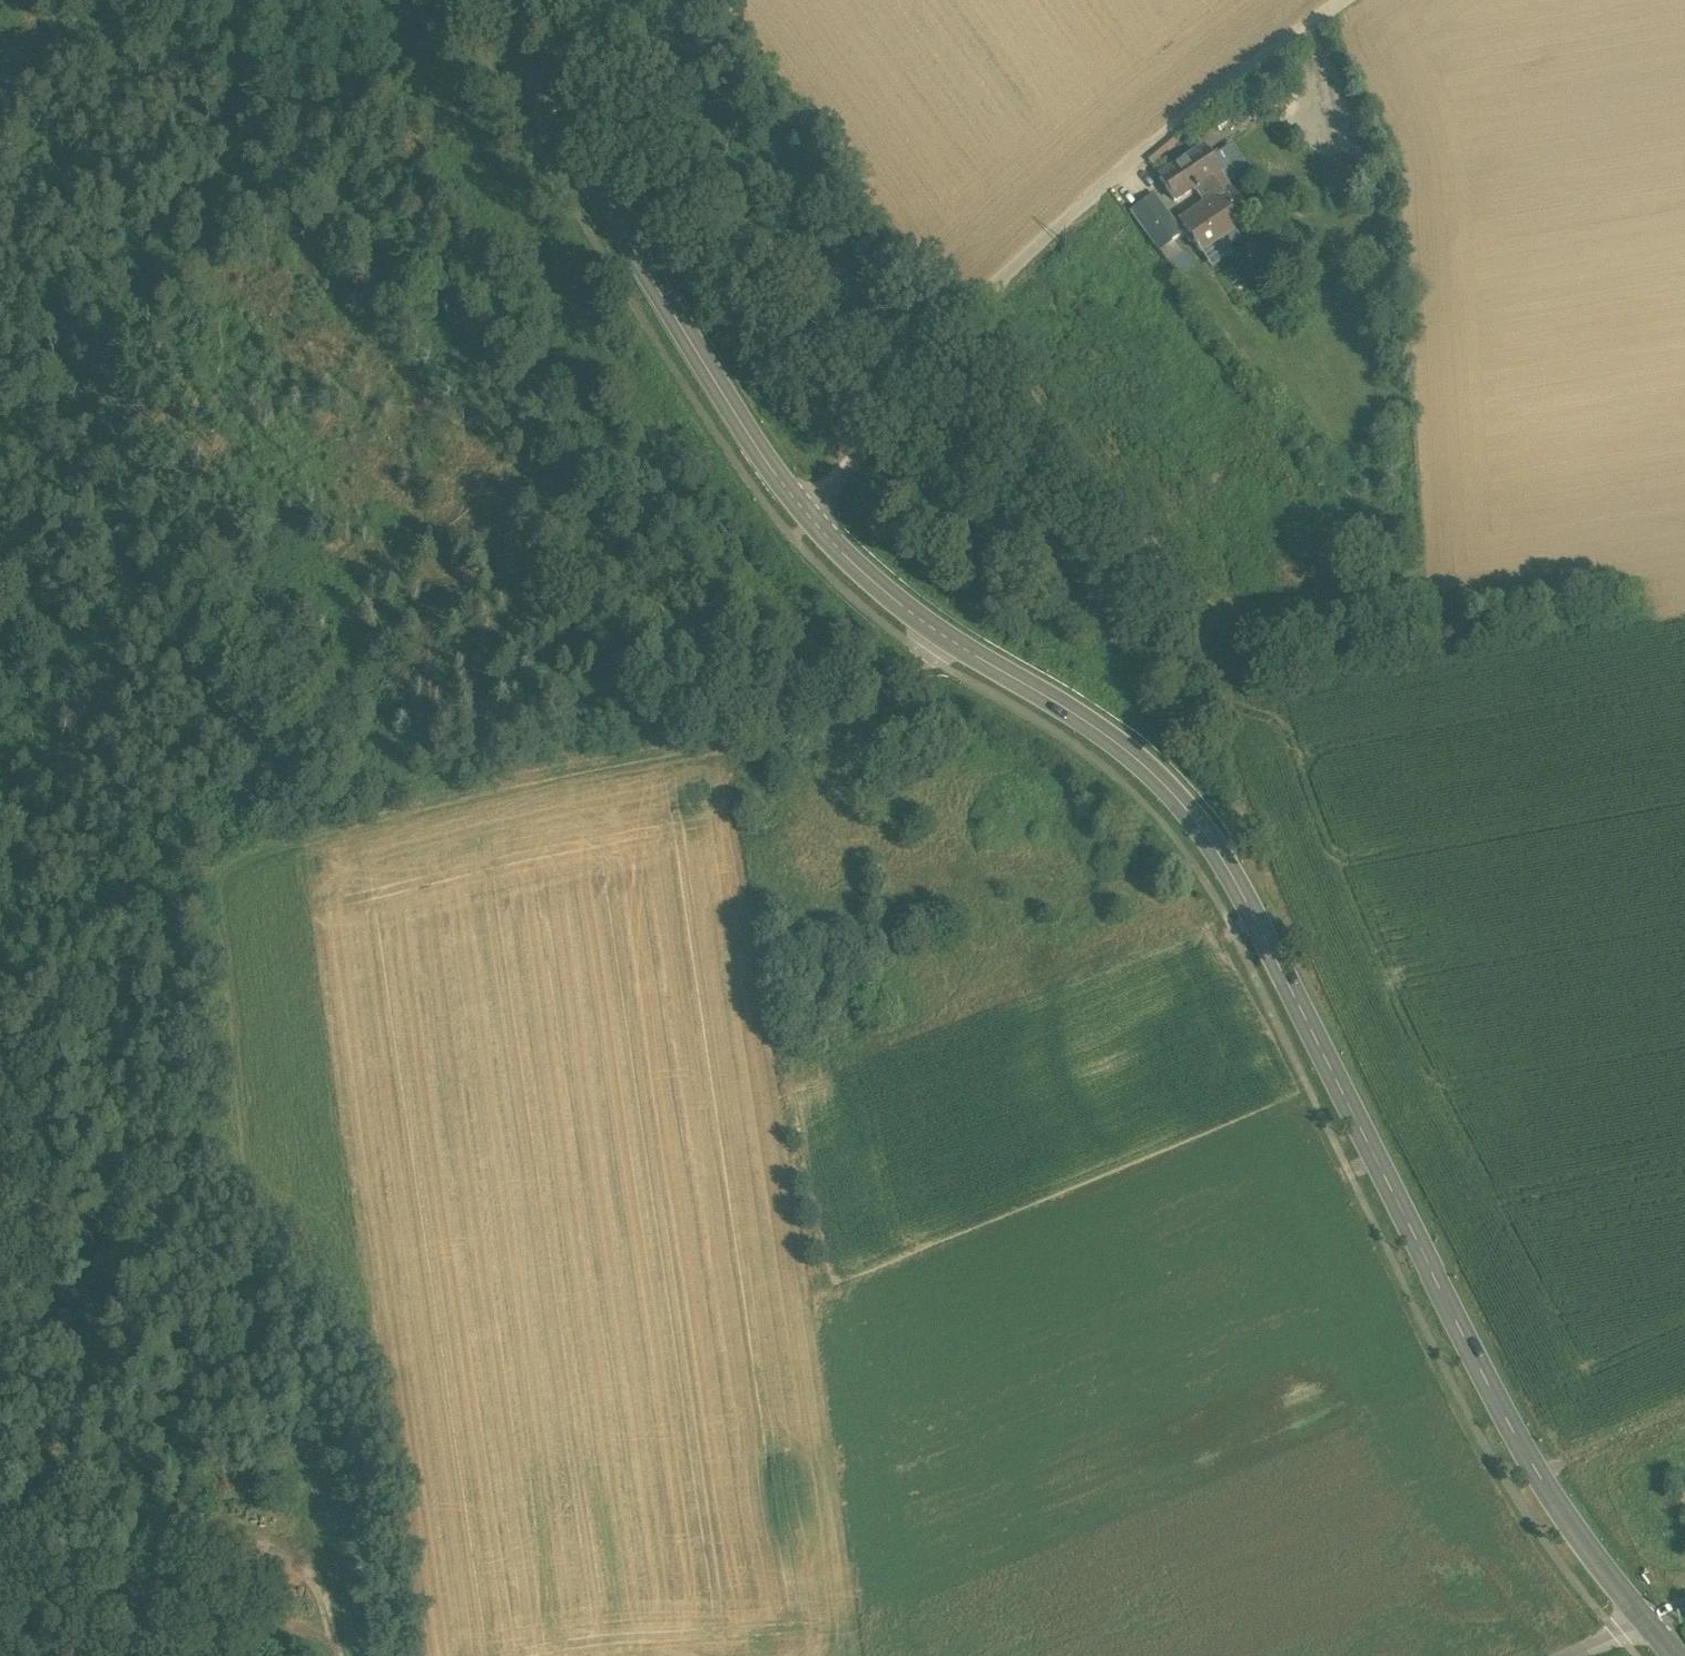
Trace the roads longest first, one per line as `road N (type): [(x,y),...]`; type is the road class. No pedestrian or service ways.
road 1 (secondary): [(1640,1623),(1580,1545),(1396,1225),(1287,985),(1192,817),(1131,756),(920,623),(811,523)]
road 2 (residential): [(1347,0),(1154,142),(961,325),(811,523)]
road 3 (secondary): [(811,523),(704,368),(475,0)]

